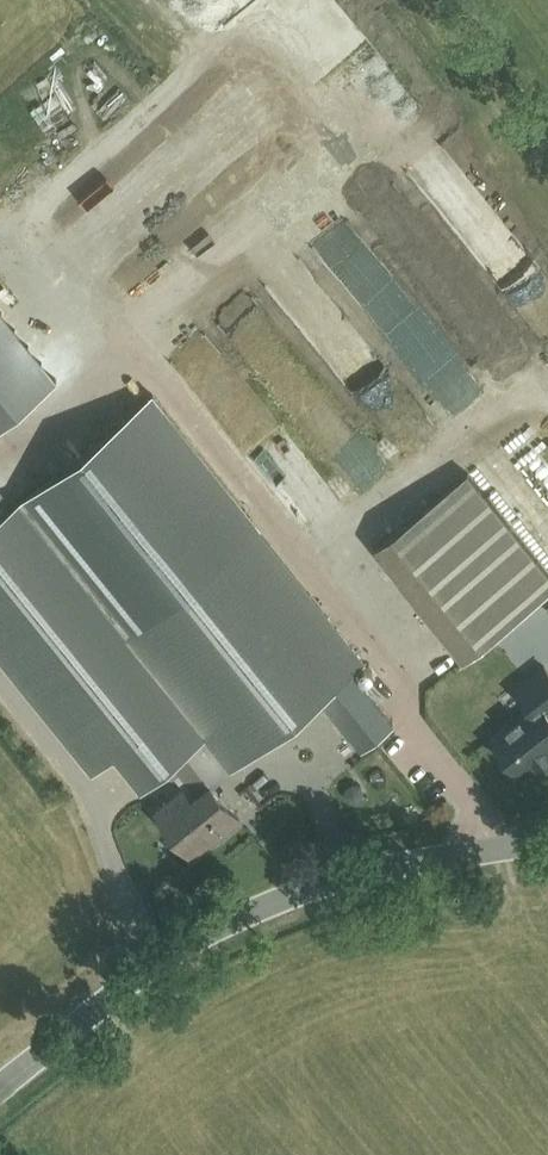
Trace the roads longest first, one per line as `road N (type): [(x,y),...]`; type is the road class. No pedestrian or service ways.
road 1 (unclassified): [(0,1083),(152,961),(214,926),(342,876),(547,841)]

